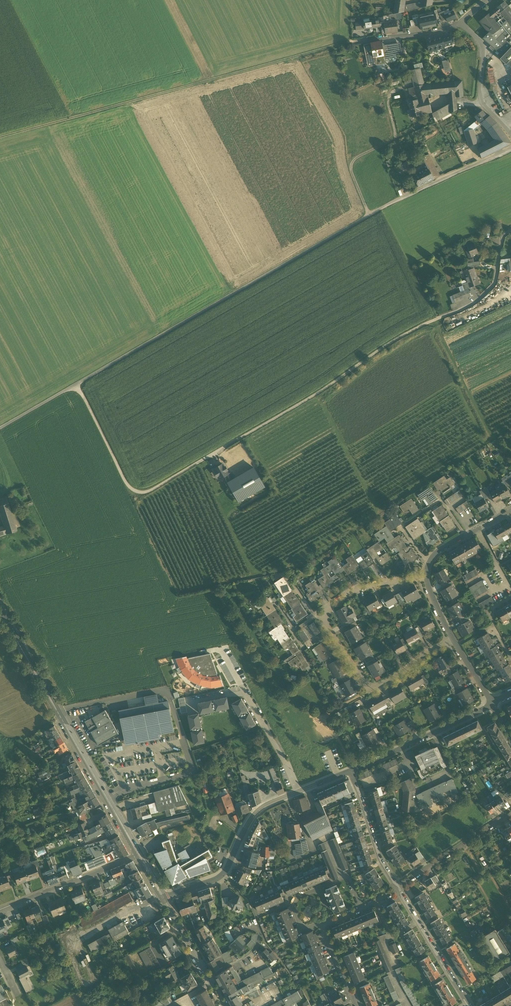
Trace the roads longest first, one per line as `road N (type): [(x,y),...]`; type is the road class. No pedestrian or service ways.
road 1 (unclassified): [(510,147),(368,215),(0,429)]
road 2 (track): [(348,42),(0,138)]
road 3 (residential): [(453,638),(367,692),(321,618),(362,587),(426,575)]
road 4 (secondary): [(140,855),(0,610)]
road 5 (residential): [(164,897),(214,882),(260,809),(297,793)]
road 6 (residential): [(353,771),(492,703)]
road 7 (residential): [(140,855),(0,912)]
road 8 (residential): [(398,887),(469,1005)]
road 9 (residential): [(510,814),(398,887)]
road 10 (residential): [(431,320),(475,303),(495,282),(503,236),(510,230)]
road 11 (residential): [(461,22),(484,44),(484,106),(510,133)]
road 12 (residential): [(353,771),(380,861),(398,887)]
road 13 (secondary): [(225,1005),(164,897)]

